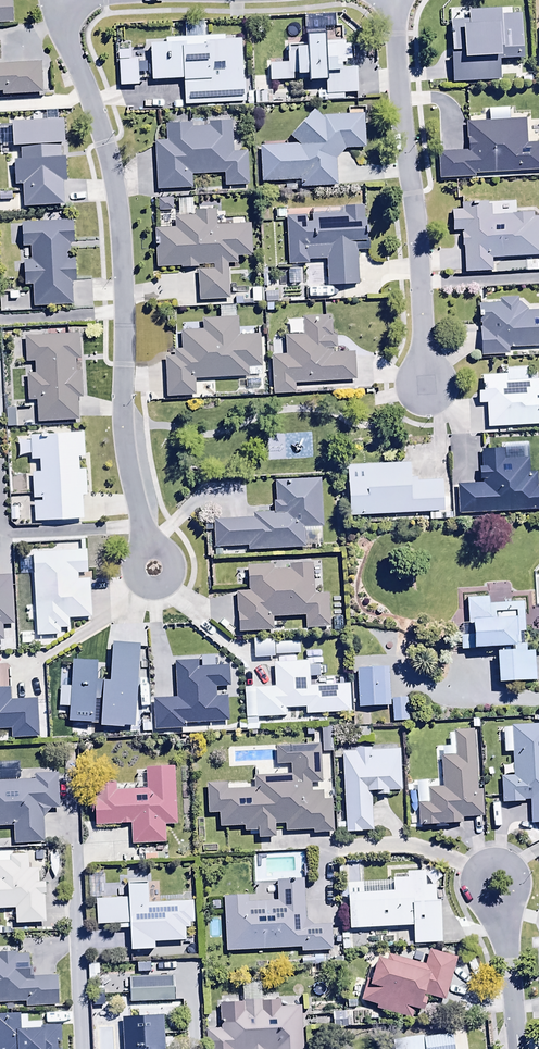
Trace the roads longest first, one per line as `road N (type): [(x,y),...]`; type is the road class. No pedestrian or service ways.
road 1 (residential): [(53,0),(118,200),(122,425),(152,569)]
road 2 (residential): [(427,386),(395,0)]
road 3 (residential): [(497,877),(517,1048)]

